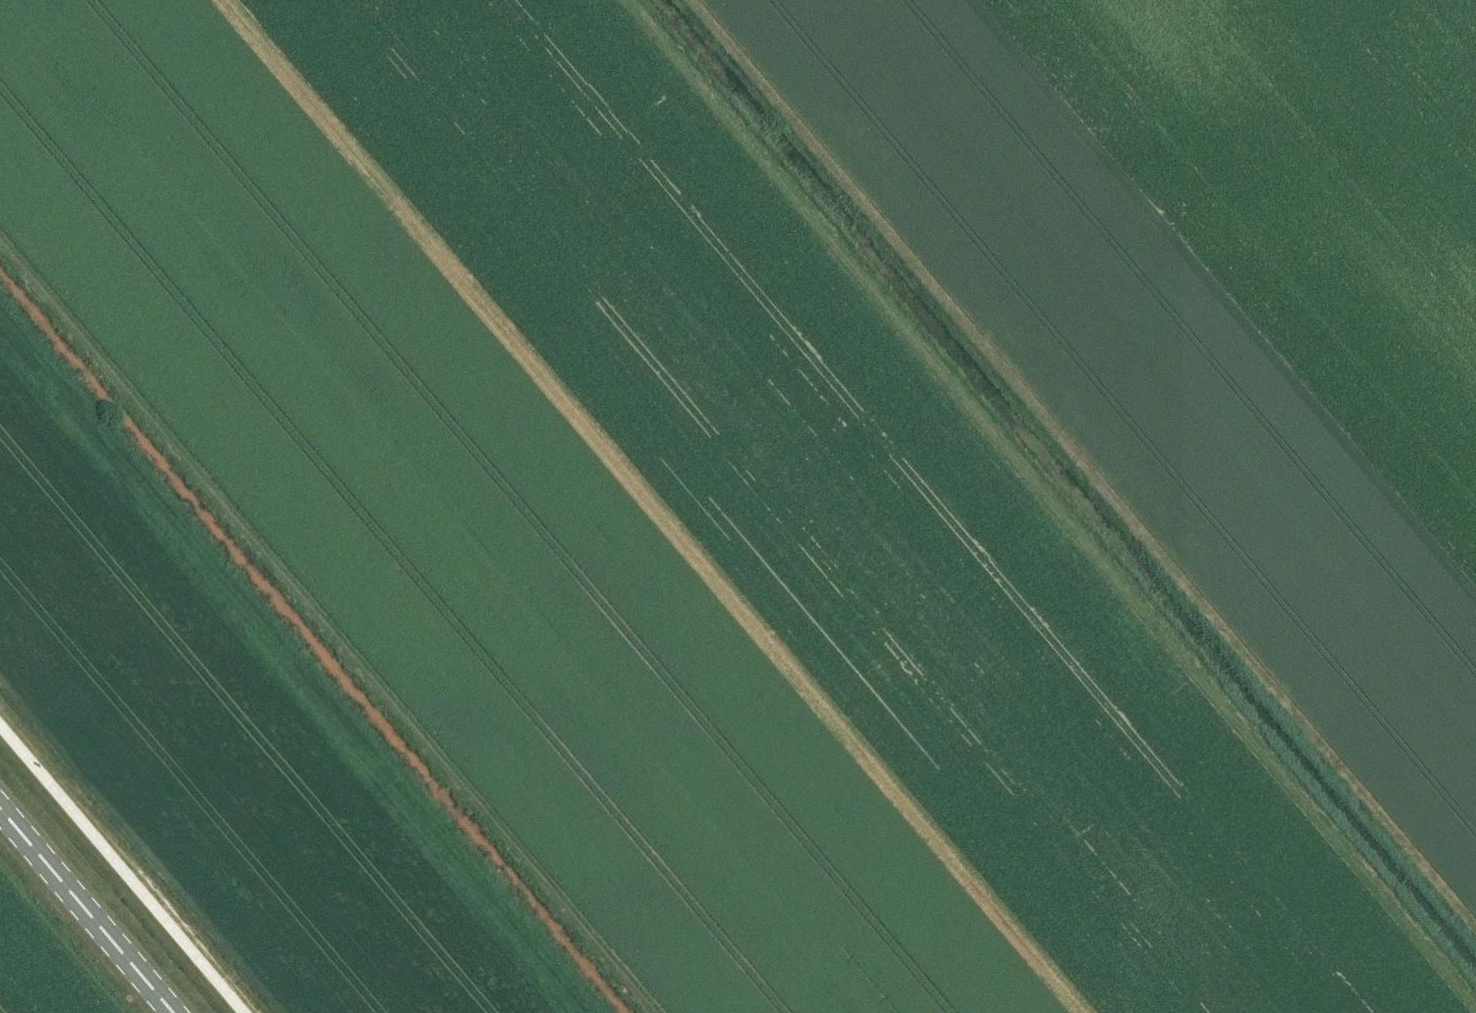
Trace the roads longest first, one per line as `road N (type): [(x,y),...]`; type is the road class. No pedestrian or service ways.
road 1 (primary): [(173,1012),(0,810)]

